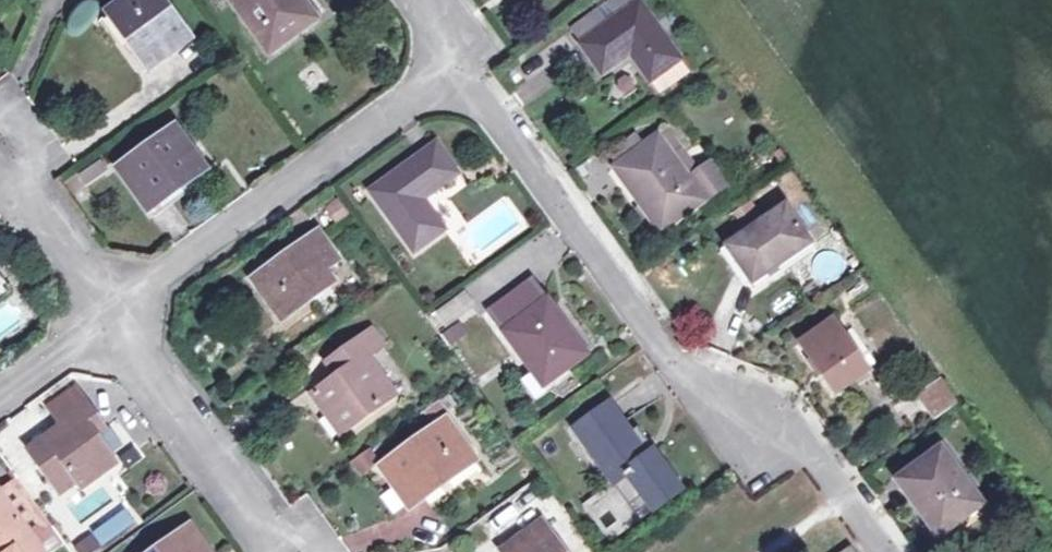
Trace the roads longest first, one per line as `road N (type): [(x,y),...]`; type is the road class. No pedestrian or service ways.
road 1 (residential): [(84,336),(462,58),(689,372),(810,439),(890,551)]

